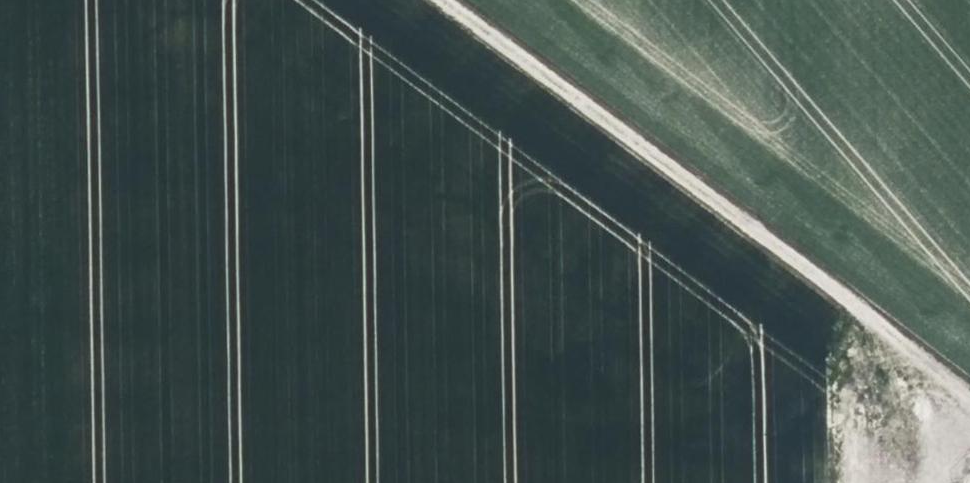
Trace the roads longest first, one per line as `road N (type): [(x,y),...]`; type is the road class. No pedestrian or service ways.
road 1 (track): [(969,394),(444,0)]

